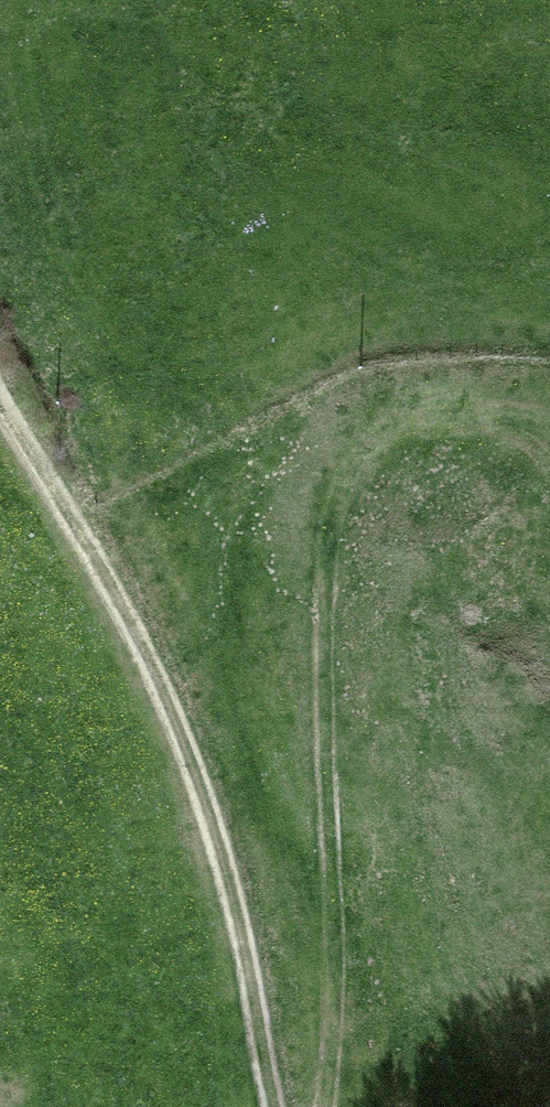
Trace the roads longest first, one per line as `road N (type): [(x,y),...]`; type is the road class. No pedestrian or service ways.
road 1 (track): [(316,1106),(328,972),(311,722),(324,510),(351,445),(391,416),(467,407),(549,423)]
road 2 (track): [(272,1106),(220,835),(69,511),(0,394)]

